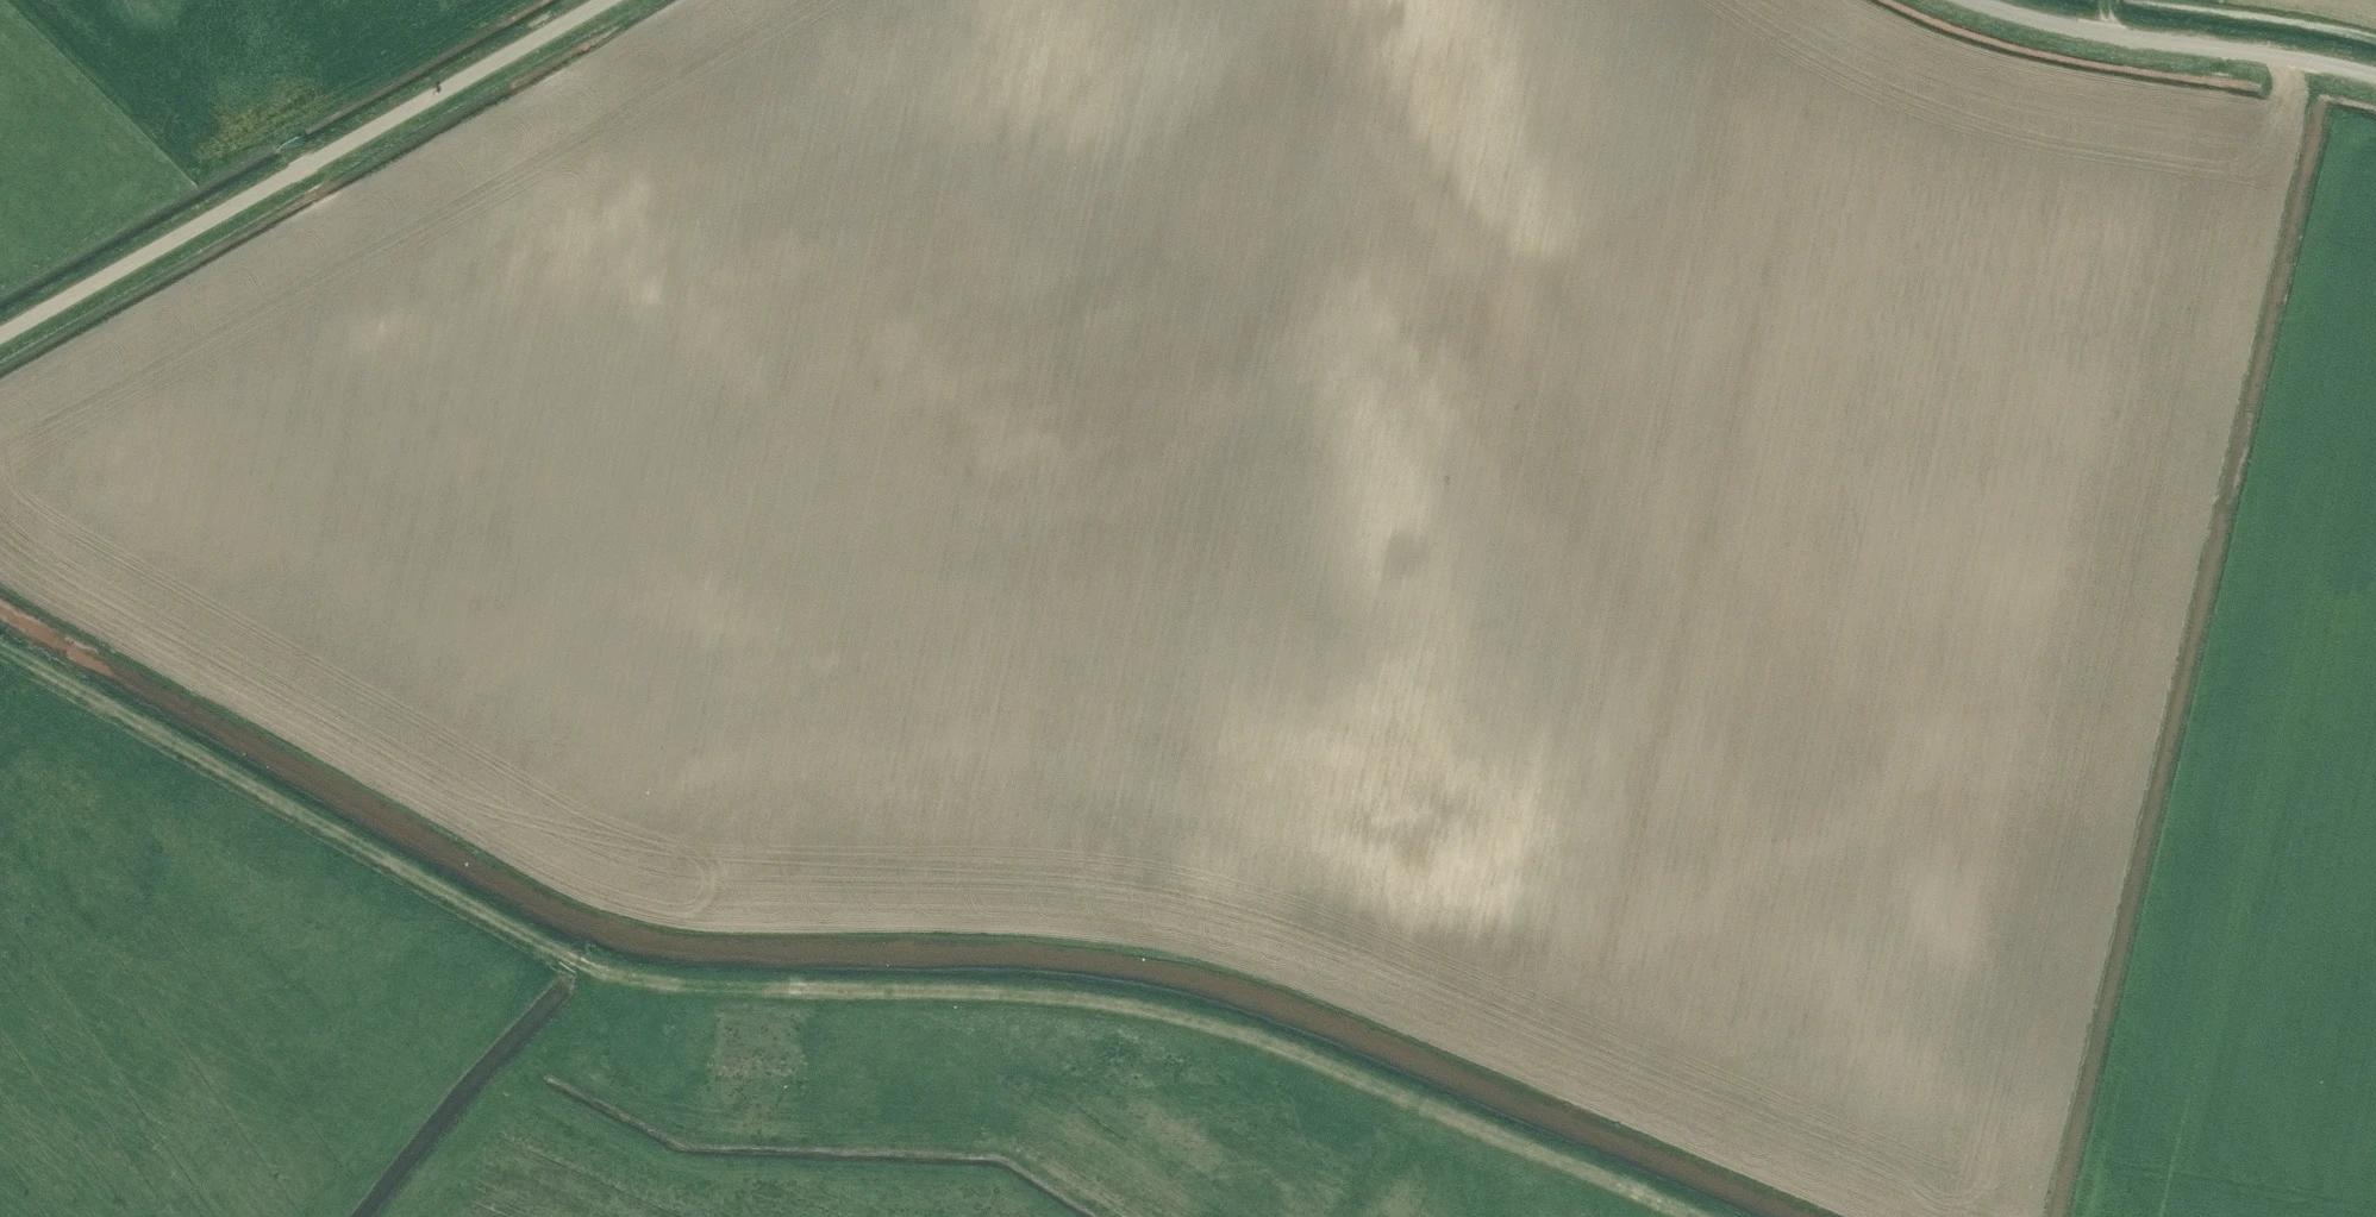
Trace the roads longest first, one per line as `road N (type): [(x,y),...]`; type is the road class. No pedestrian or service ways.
road 1 (unclassified): [(0,336),(612,0)]
road 2 (unclassified): [(2375,79),(2067,28),(1957,0)]

